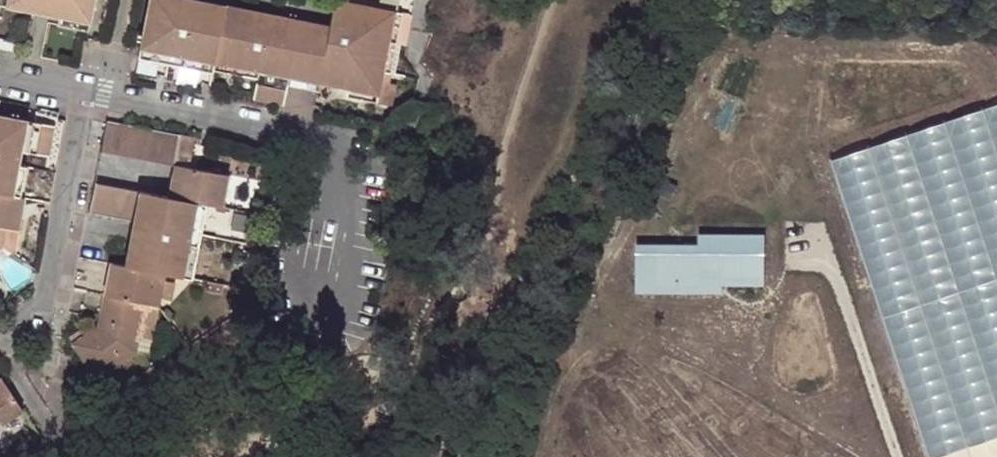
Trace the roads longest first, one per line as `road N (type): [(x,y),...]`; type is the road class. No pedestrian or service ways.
road 1 (residential): [(85,98),(324,147),(337,159),(338,183)]
road 2 (residential): [(85,98),(50,289),(31,316),(0,333)]
road 3 (residential): [(338,183),(348,256),(344,303),(332,317),(297,313),(289,296),(295,261)]

